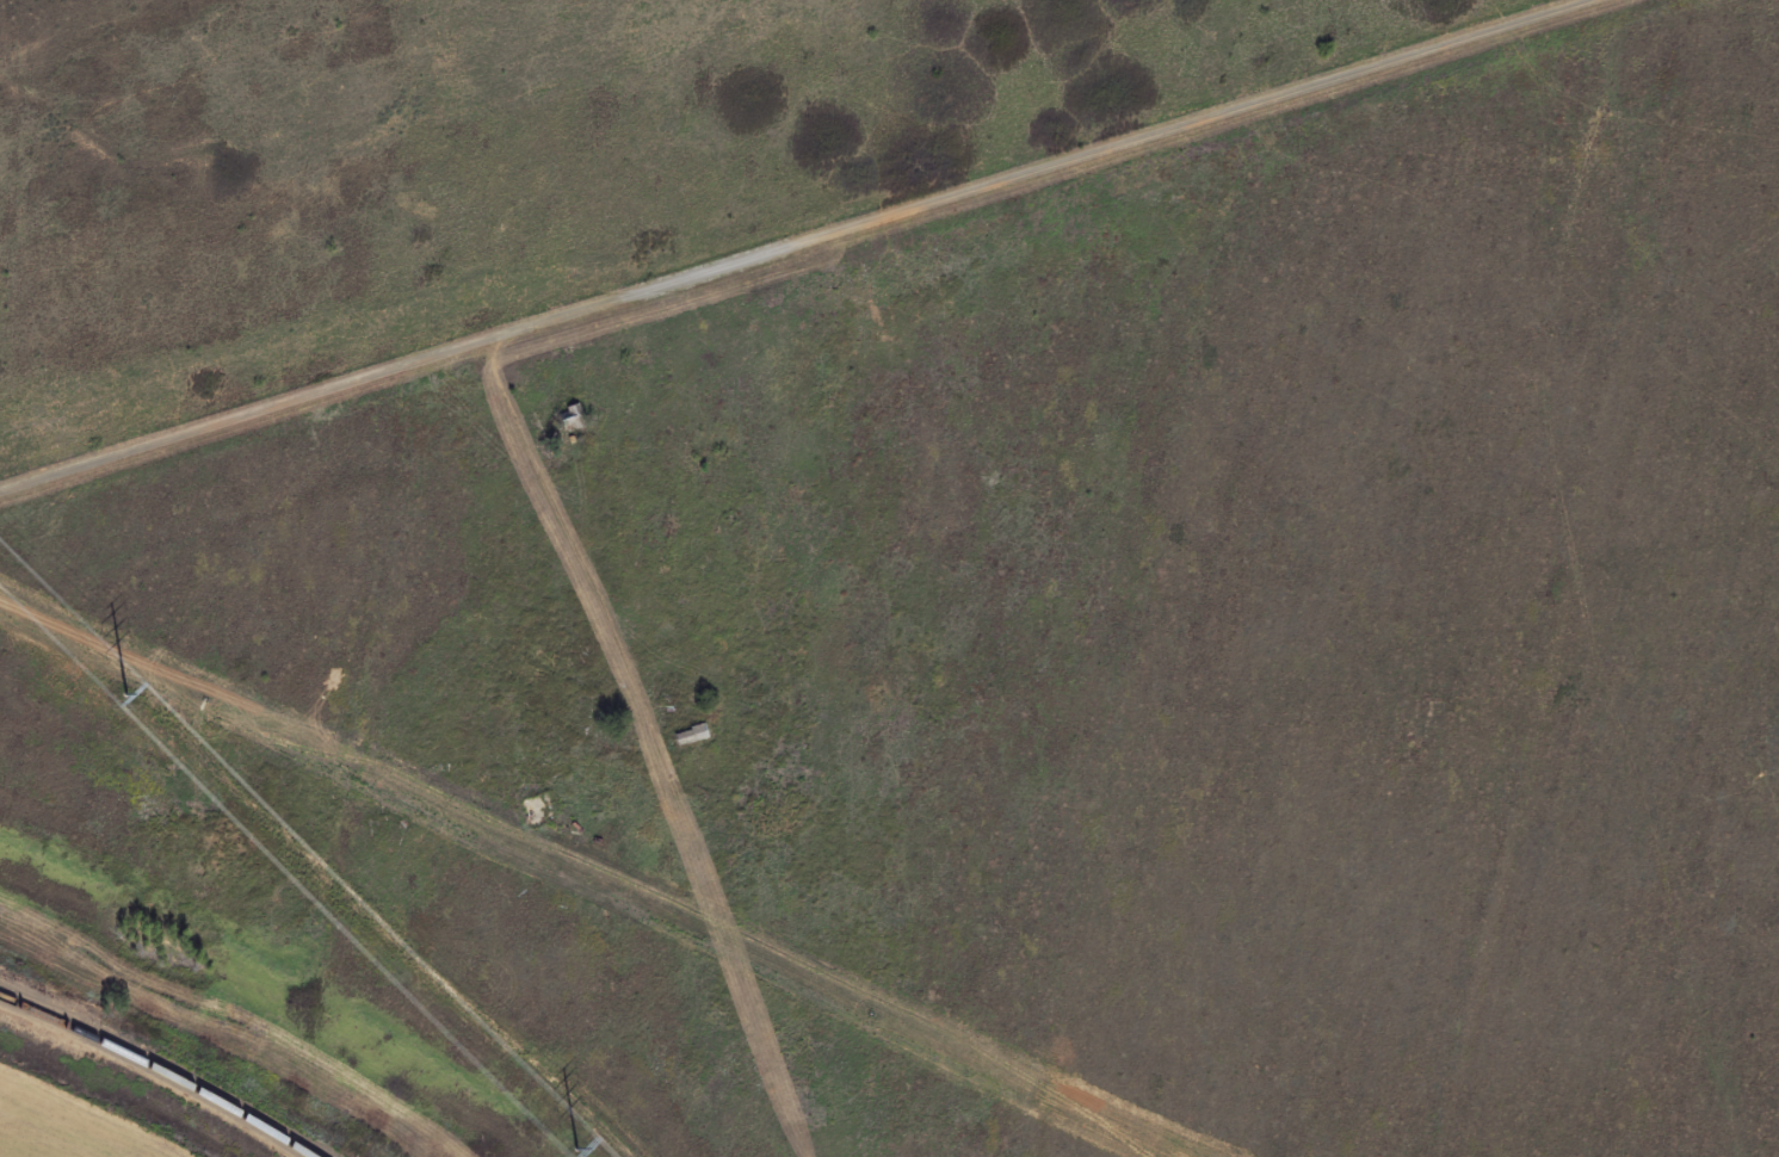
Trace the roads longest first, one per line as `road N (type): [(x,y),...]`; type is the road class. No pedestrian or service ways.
road 1 (residential): [(0,497),(1535,0)]
road 2 (residential): [(490,340),(600,520),(610,652),(567,835)]

